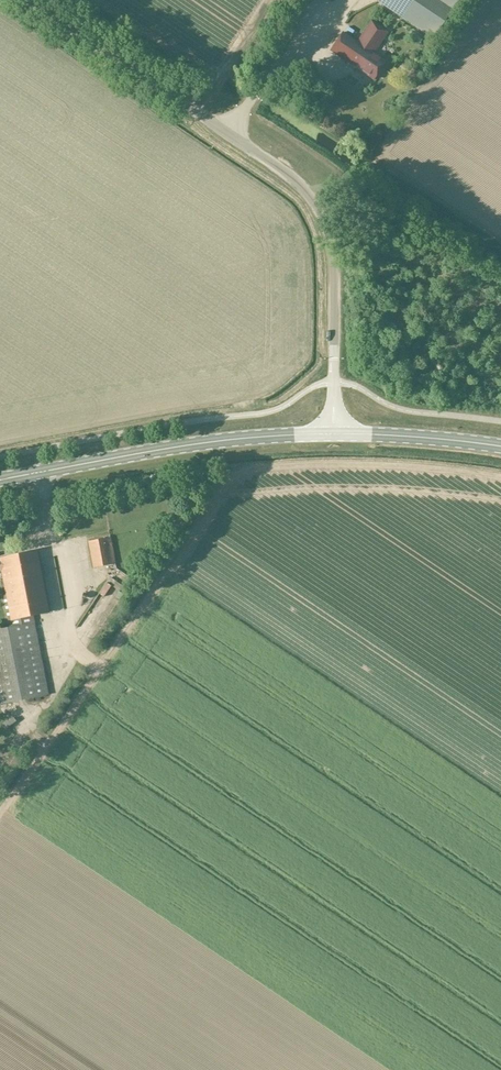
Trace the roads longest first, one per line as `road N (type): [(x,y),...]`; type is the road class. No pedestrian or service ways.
road 1 (unclassified): [(334,401),(333,259),(309,195),(29,0)]
road 2 (secondary): [(0,480),(198,444),(326,435)]
road 3 (secondary): [(500,447),(341,434)]

